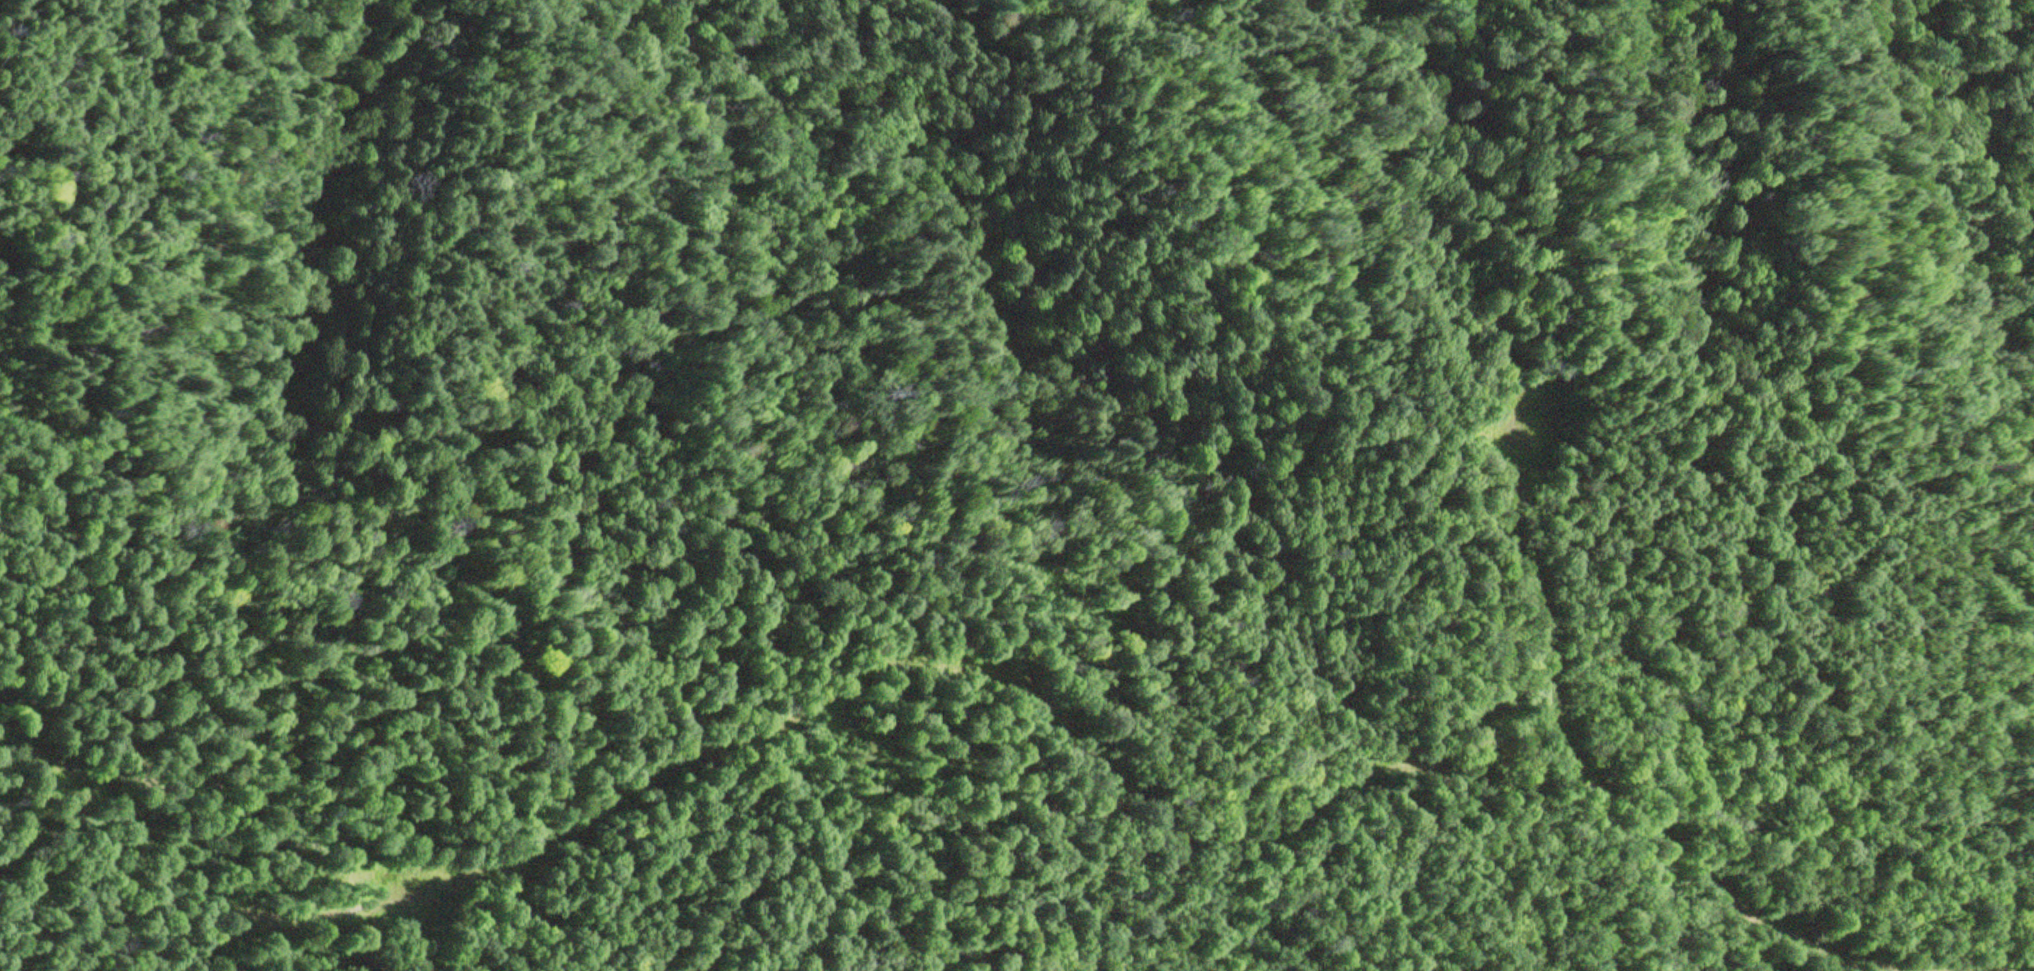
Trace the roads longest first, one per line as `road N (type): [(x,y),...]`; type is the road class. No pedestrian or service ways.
road 1 (track): [(1874,970),(1740,922),(1581,781),(1370,769),(1269,840),(1199,835),(1049,725),(951,677),(676,774),(616,806),(501,898),(370,921),(296,924),(211,894),(66,769),(0,738)]

